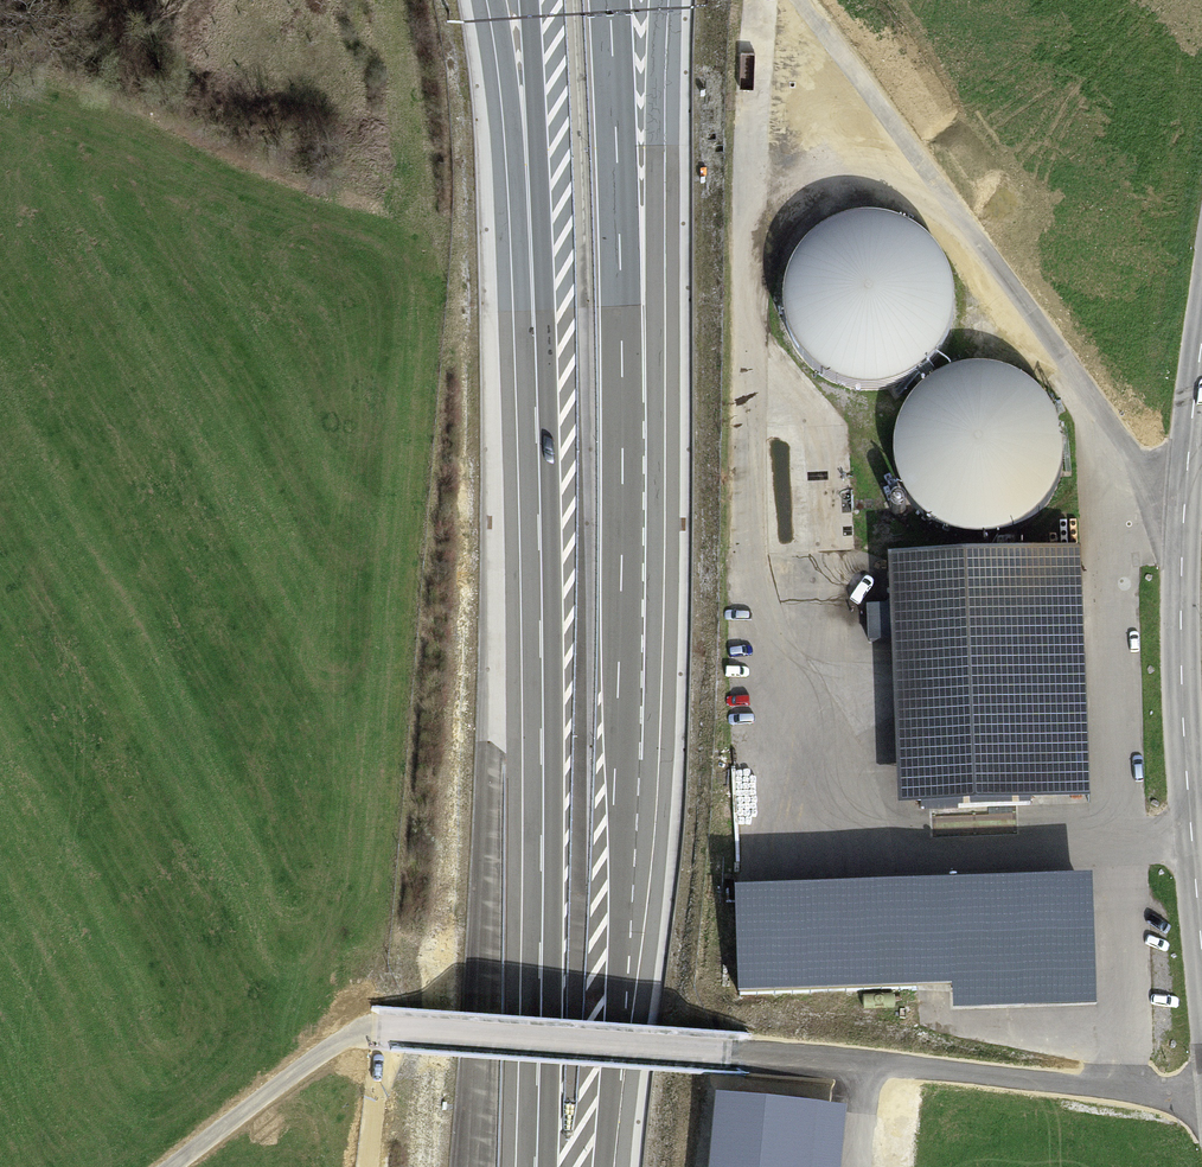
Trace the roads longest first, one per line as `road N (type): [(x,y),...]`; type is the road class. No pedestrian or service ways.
road 1 (track): [(377,1031),(1201,1099)]
road 2 (trunk): [(534,345),(542,727),(537,1166)]
road 3 (trunk): [(601,1166),(628,772),(632,424)]
road 4 (secondary): [(1201,350),(1178,624),(1201,951)]
road 5 (trunk): [(632,424),(655,356),(663,0)]
road 6 (trunk): [(632,424),(610,12)]
road 7 (trunk): [(497,0),(521,281),(534,345)]
road 8 (trunk): [(529,0),(542,279),(534,345)]
road 9 (track): [(377,1031),(327,1038),(160,1166)]

